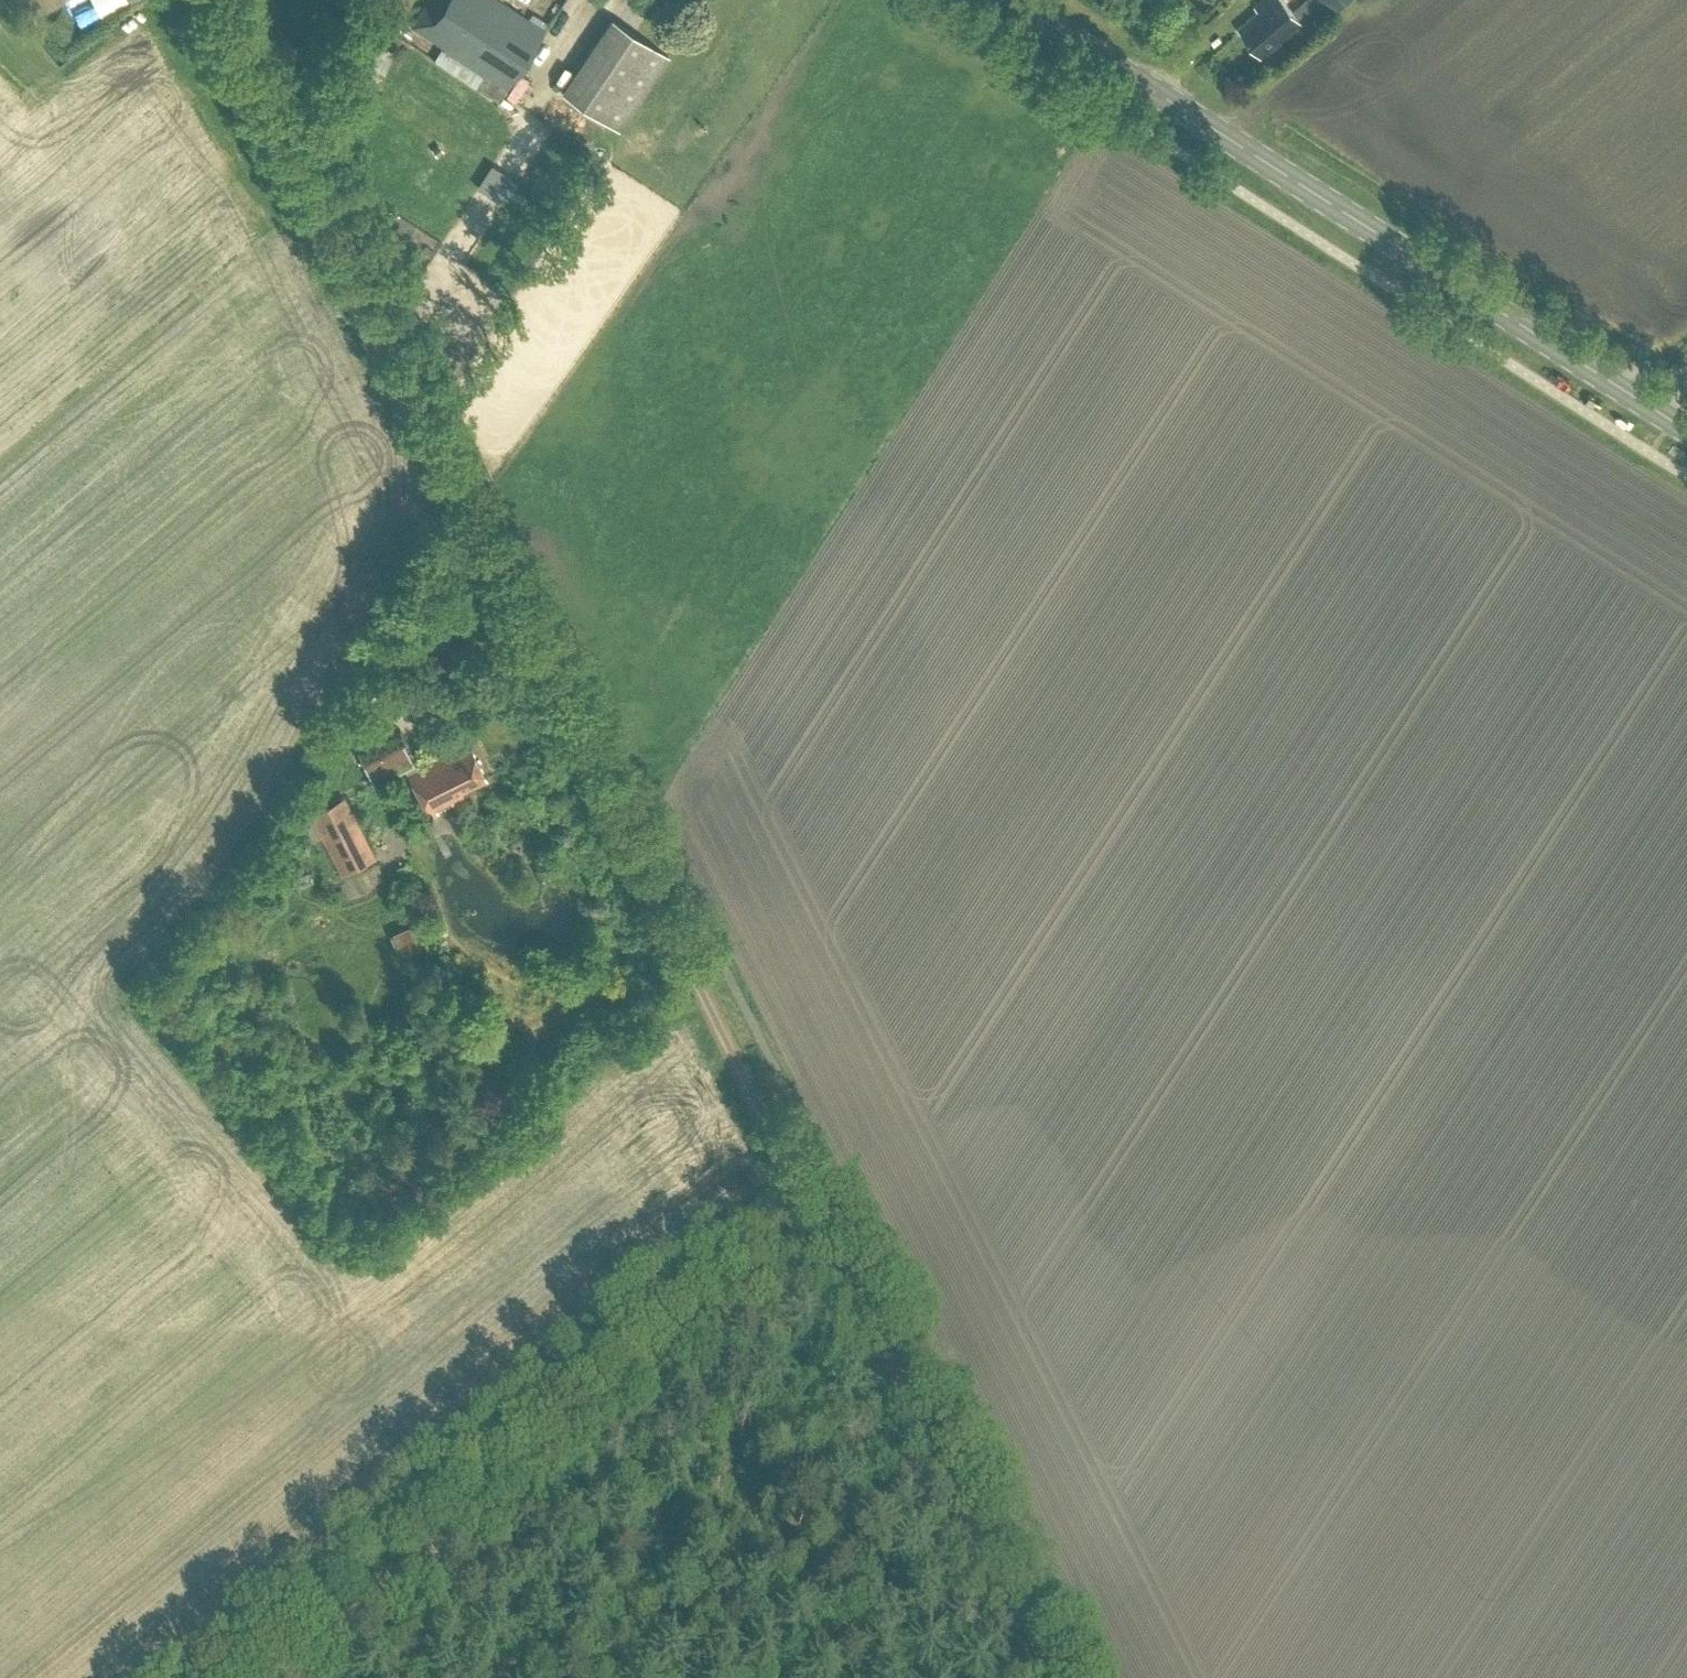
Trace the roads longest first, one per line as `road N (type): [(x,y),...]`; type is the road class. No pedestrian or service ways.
road 1 (track): [(197,0),(1044,1677)]
road 2 (primary): [(1686,428),(1014,0)]
road 3 (track): [(817,1230),(290,1677)]

